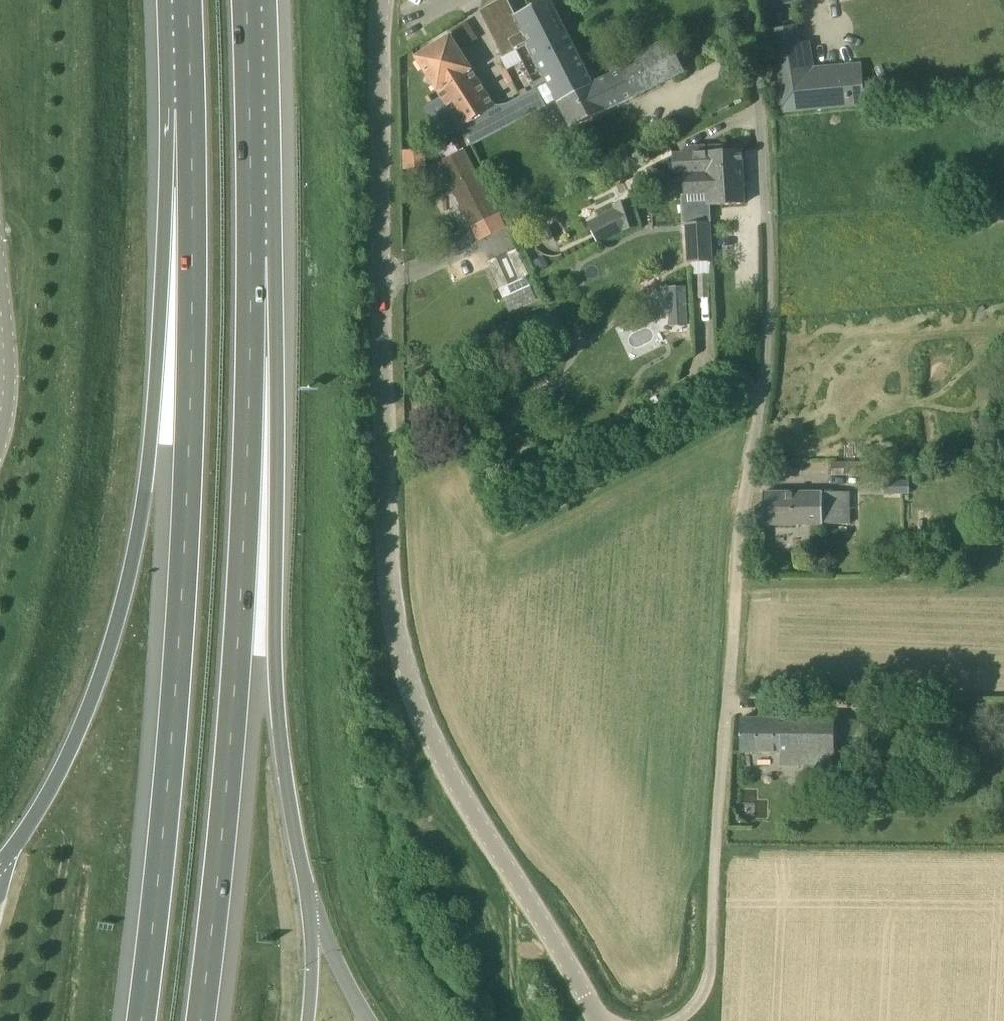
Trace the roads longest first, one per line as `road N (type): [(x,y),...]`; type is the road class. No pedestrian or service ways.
road 1 (unclassified): [(384,0),(381,518),(393,629),(435,749),(596,1020)]
road 2 (unclassified): [(678,1020),(709,992),(714,957),(738,542),(762,420),(766,188),(756,46),(744,0)]
road 3 (motorway): [(191,107),(192,349),(179,646),(141,1020)]
road 4 (motorway): [(199,1020),(237,646),(253,215)]
road 5 (motorway): [(191,107),(161,283),(144,501),(126,588),(76,737),(4,861)]
road 6 (motorway): [(310,897),(276,675),(273,298),(253,215)]
road 7 (motorway): [(253,215),(242,0)]

